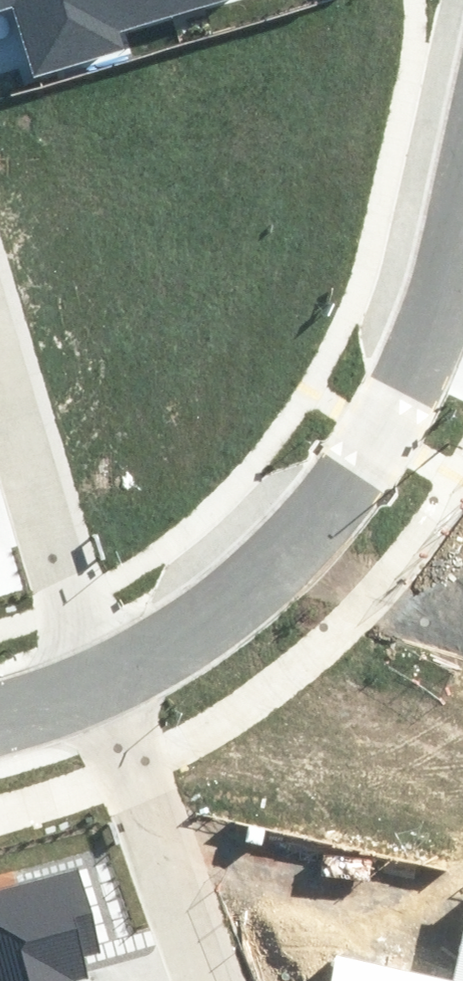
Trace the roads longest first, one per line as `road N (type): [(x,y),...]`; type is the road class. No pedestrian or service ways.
road 1 (residential): [(102,688),(264,568),(359,452),(434,321),(462,241)]
road 2 (residential): [(102,688),(0,365)]
road 3 (residential): [(204,980),(102,688)]

